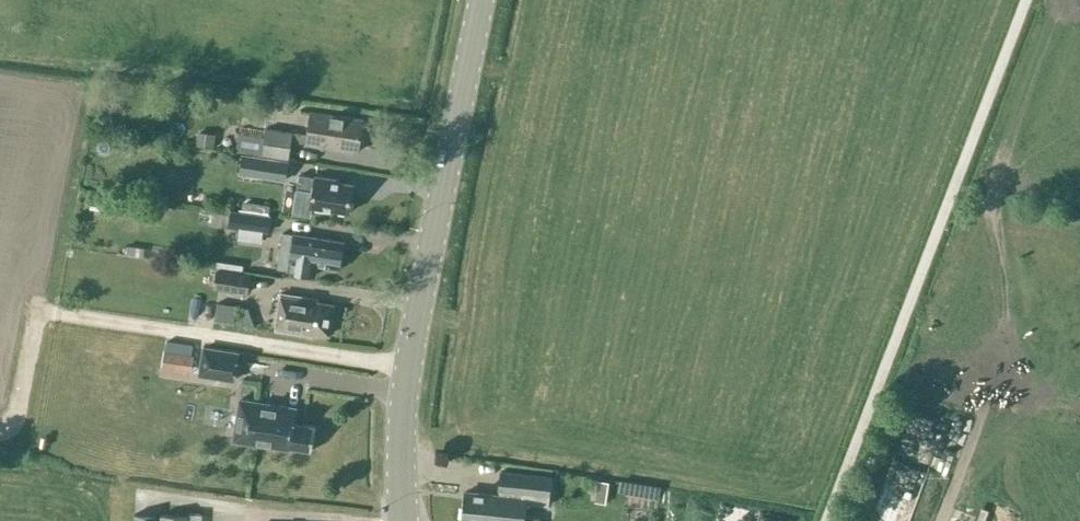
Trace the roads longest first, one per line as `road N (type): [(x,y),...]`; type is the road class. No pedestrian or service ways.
road 1 (tertiary): [(403,520),(407,396),(483,0)]

